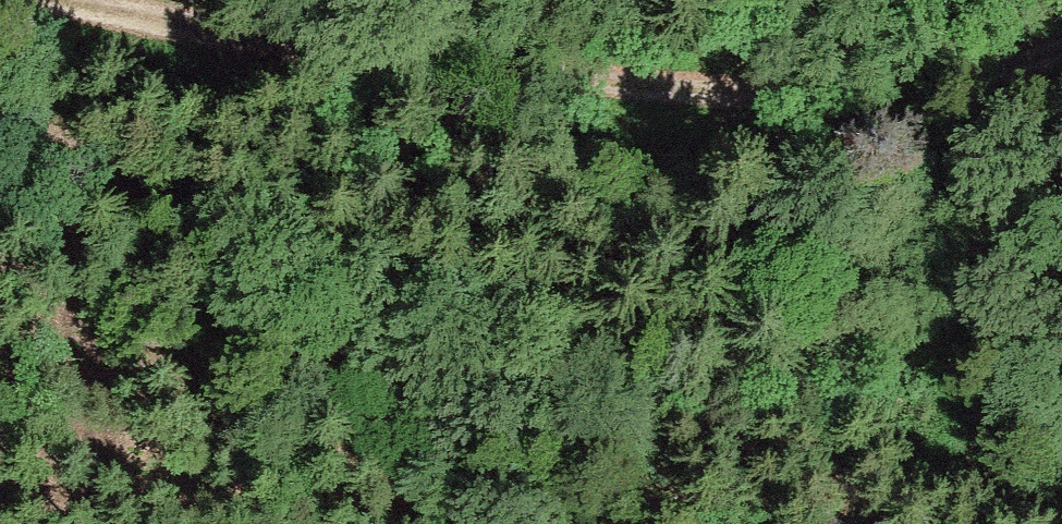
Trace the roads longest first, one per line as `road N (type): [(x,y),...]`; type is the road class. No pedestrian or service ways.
road 1 (track): [(155,0),(325,54),(626,19),(1025,12),(1057,0)]
road 2 (track): [(1061,494),(874,363),(554,170),(325,54)]

